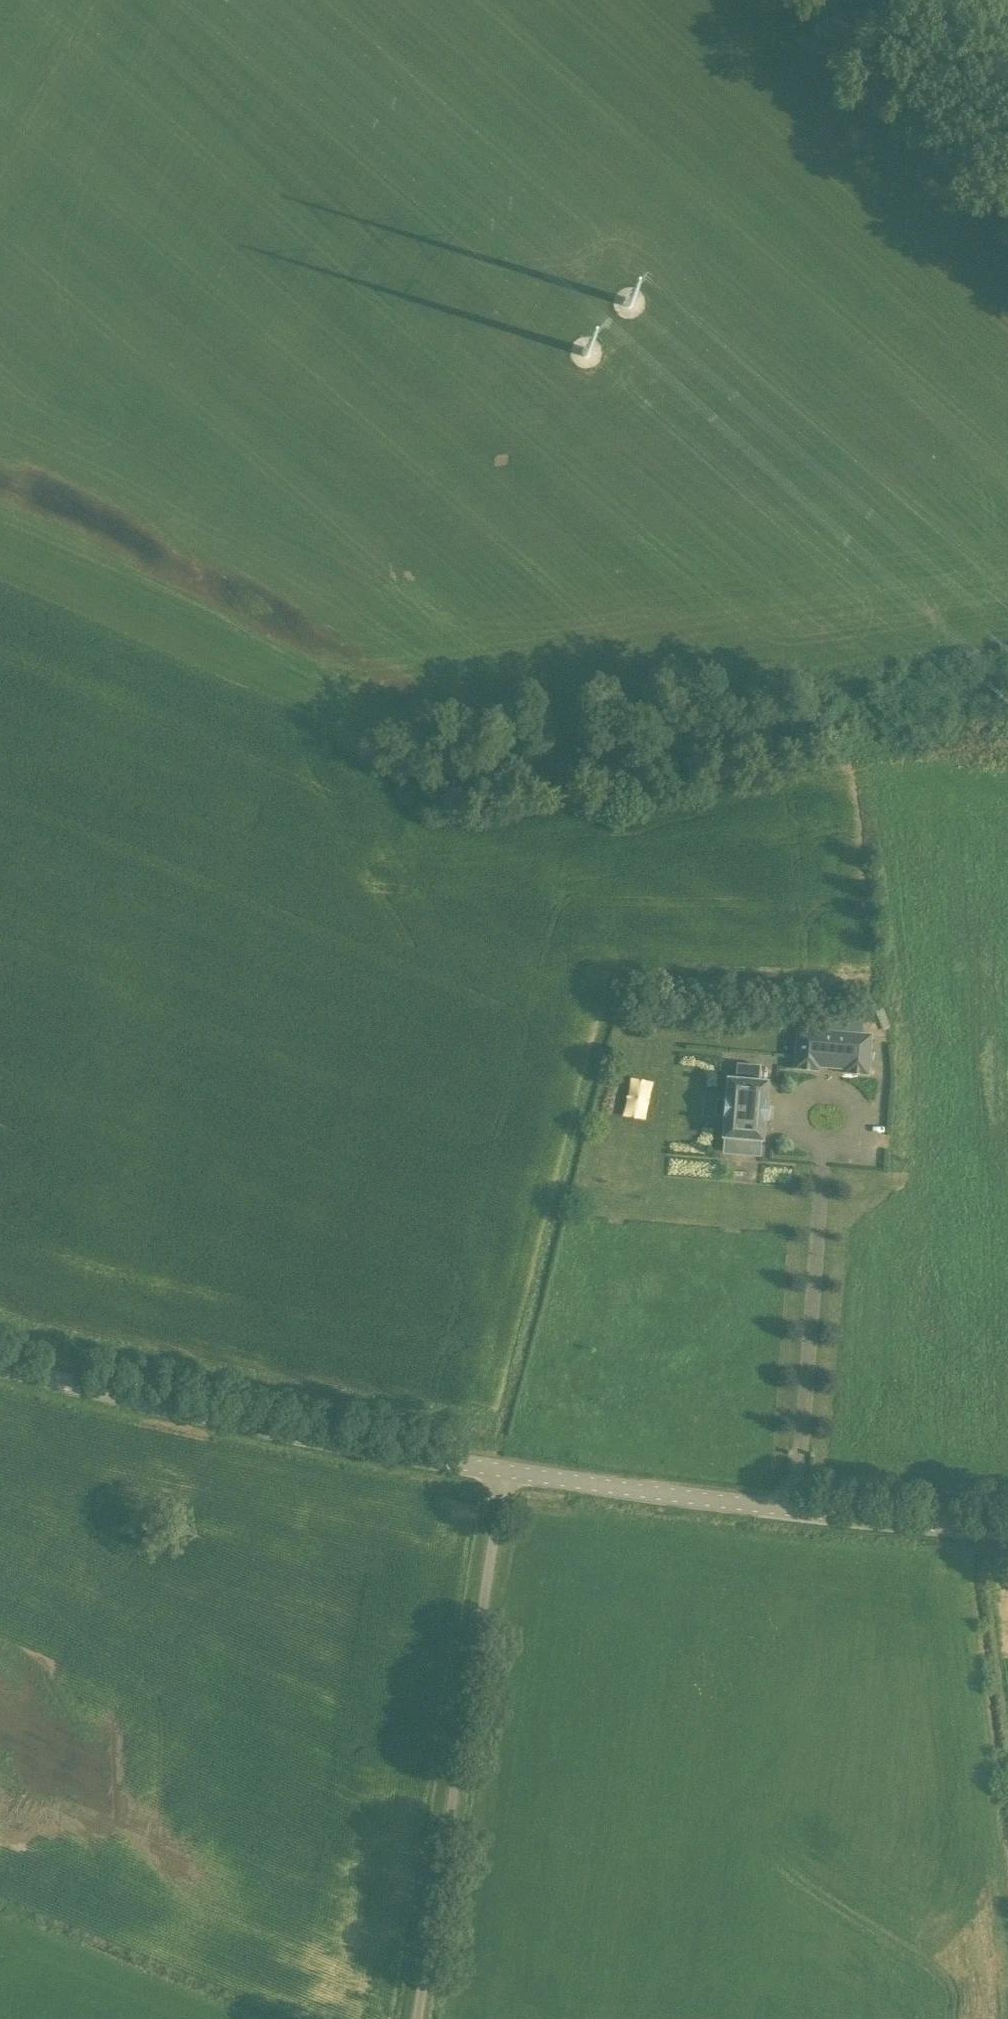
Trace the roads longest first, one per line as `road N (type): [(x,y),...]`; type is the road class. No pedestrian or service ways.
road 1 (unclassified): [(416,2018),(506,1472)]
road 2 (unclassified): [(506,1472),(315,1442),(0,1368)]
road 3 (unclassified): [(1007,1532),(506,1472)]

